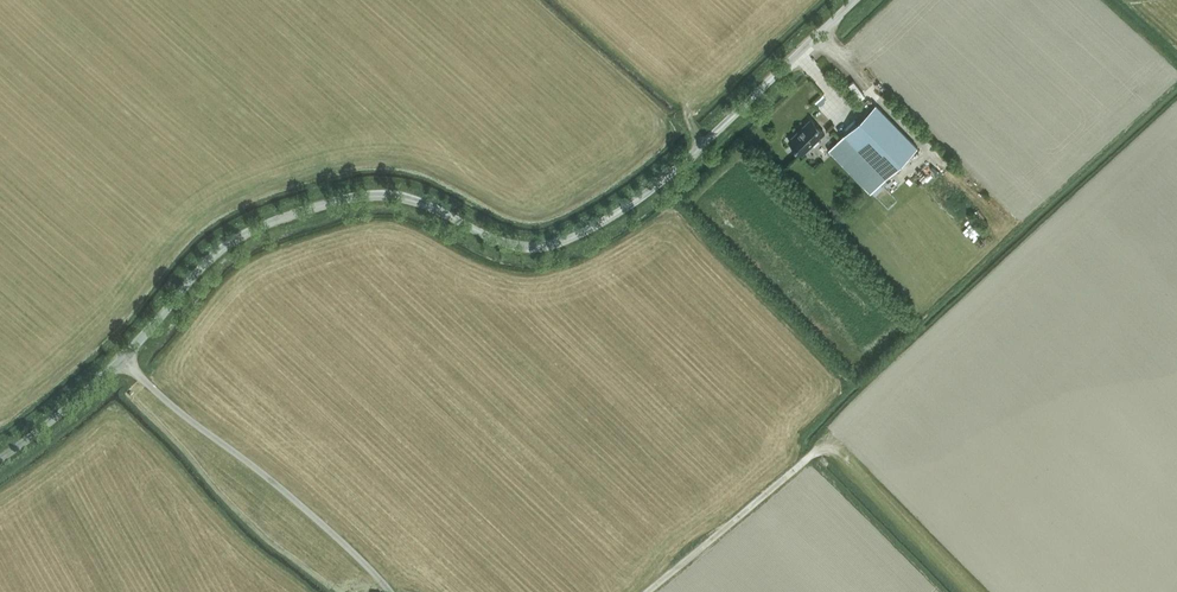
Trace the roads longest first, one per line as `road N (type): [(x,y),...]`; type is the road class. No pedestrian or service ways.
road 1 (unclassified): [(0,458),(122,359),(205,264),(244,235),(338,201),(385,195),(508,244),(572,238),(668,176),(856,0)]
road 2 (track): [(647,591),(818,449)]

